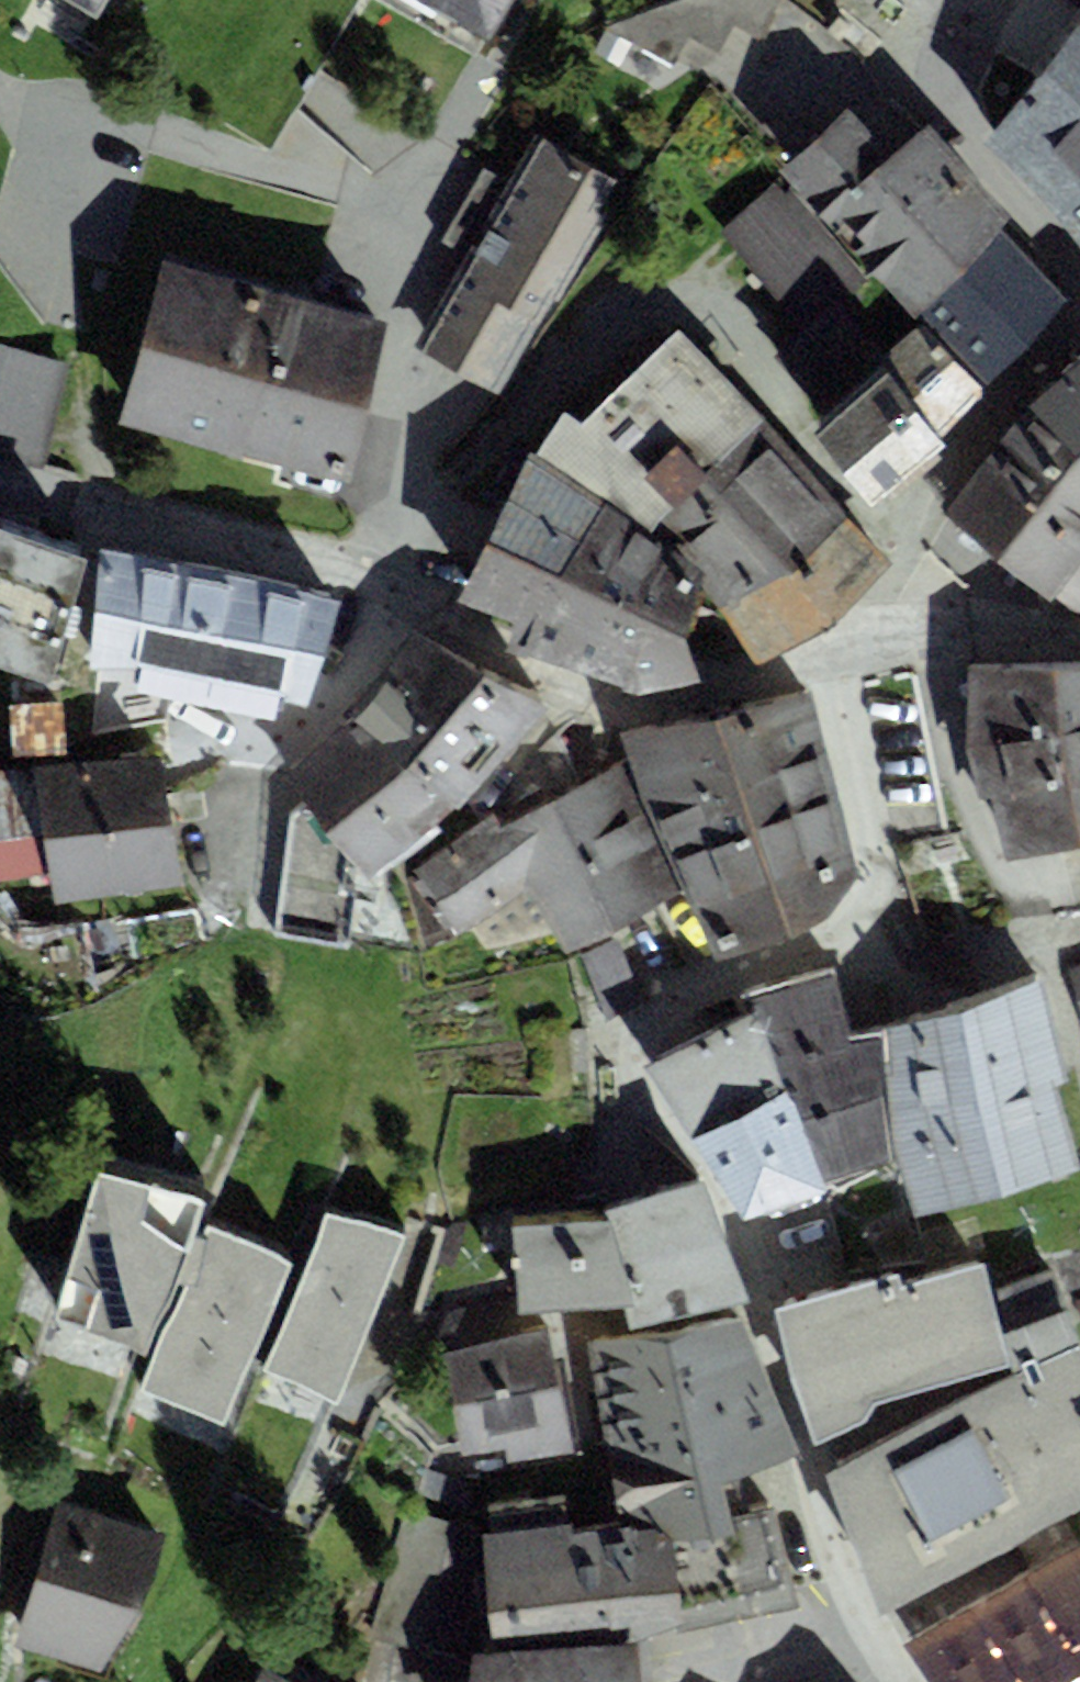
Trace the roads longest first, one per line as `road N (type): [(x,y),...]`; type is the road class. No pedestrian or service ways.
road 1 (residential): [(900,1681),(844,1585),(744,1256),(717,1198),(632,1071),(641,1042),(662,1019),(839,935),(868,898),(826,661)]
road 2 (residential): [(0,476),(336,563),(458,637),(593,699),(636,707),(826,661)]
road 3 (residential): [(1079,274),(960,141),(950,79),(985,0)]
road 4 (residential): [(1079,639),(886,637)]

